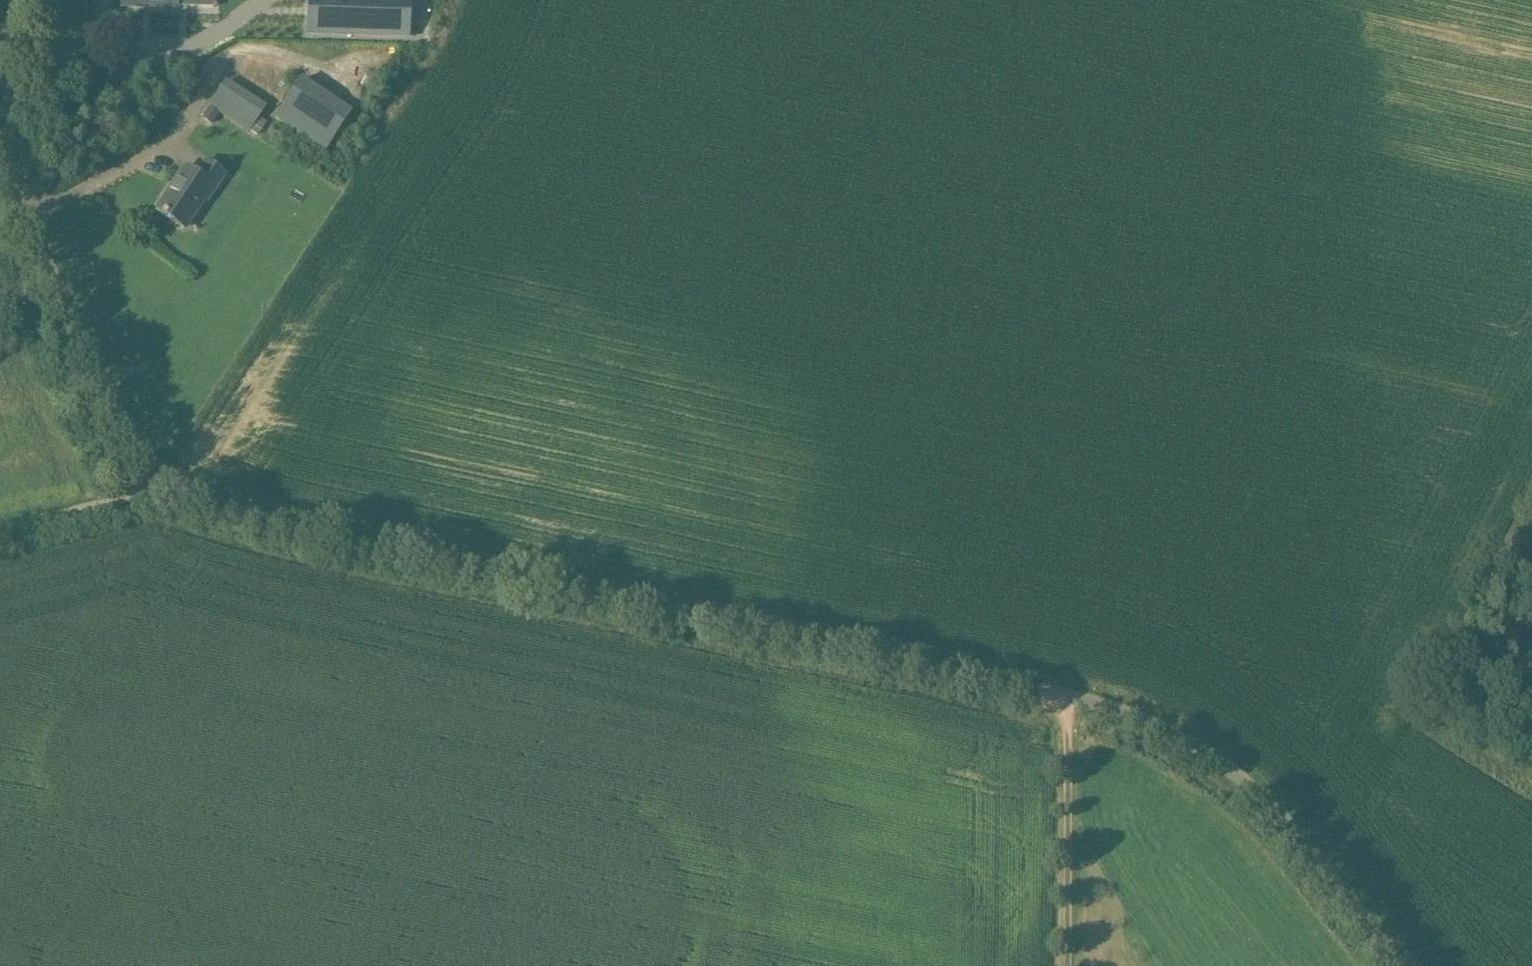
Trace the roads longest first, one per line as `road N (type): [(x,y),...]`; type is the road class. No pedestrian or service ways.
road 1 (unclassified): [(1385,965),(1238,790),(1154,724),(1110,707),(225,508),(170,482),(122,434),(0,187)]

